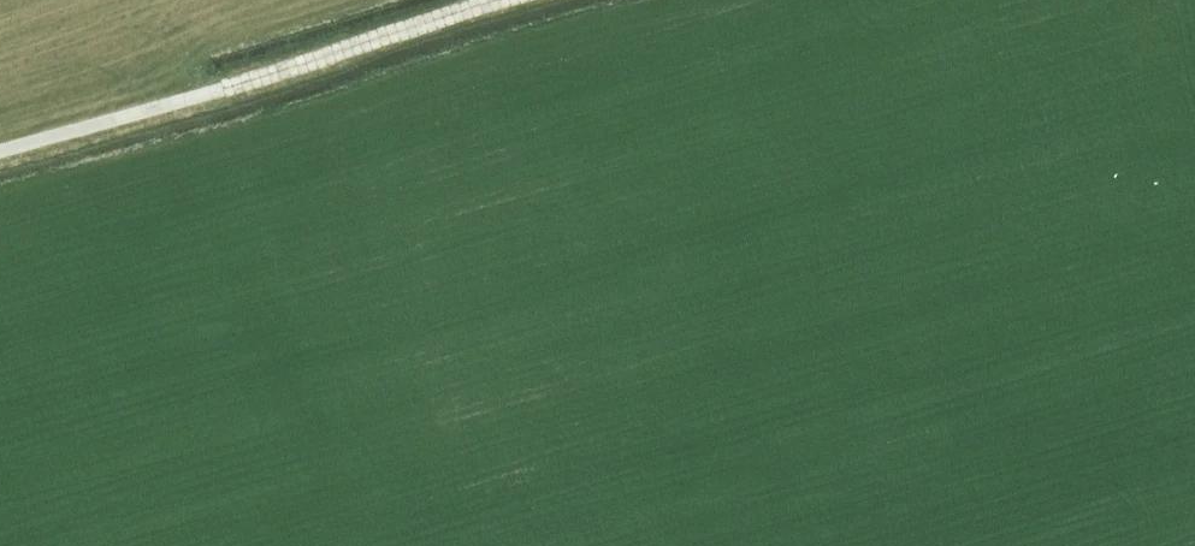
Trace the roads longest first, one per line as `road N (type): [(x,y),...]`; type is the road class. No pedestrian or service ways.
road 1 (track): [(501,0),(0,155)]

